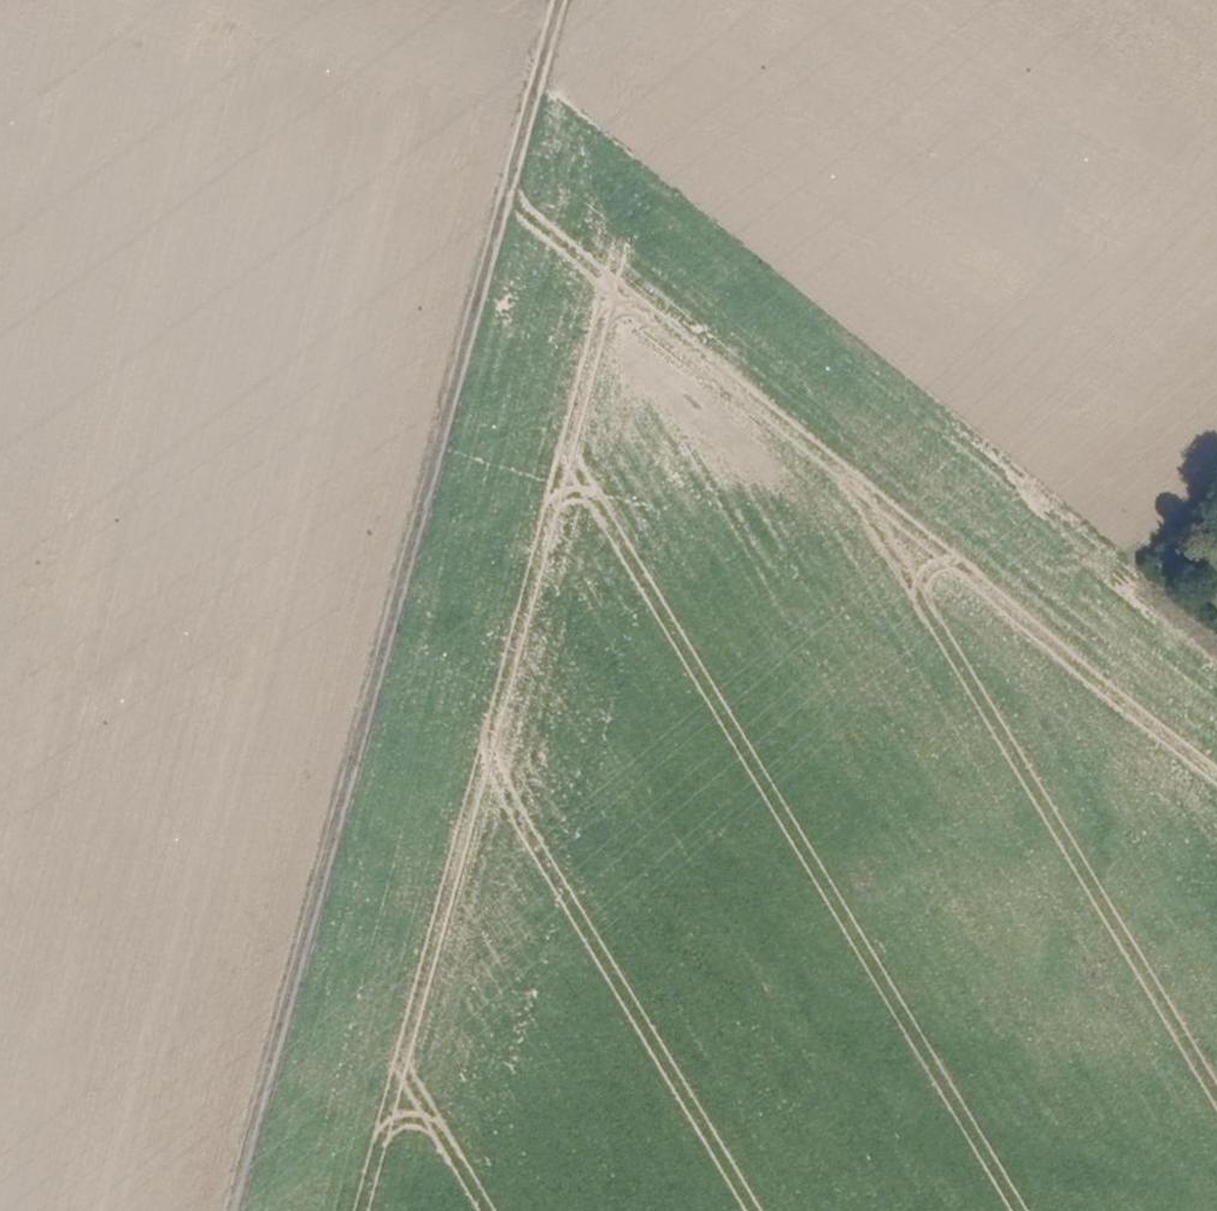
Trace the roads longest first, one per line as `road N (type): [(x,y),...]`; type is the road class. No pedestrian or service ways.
road 1 (track): [(555,0),(231,1210)]

